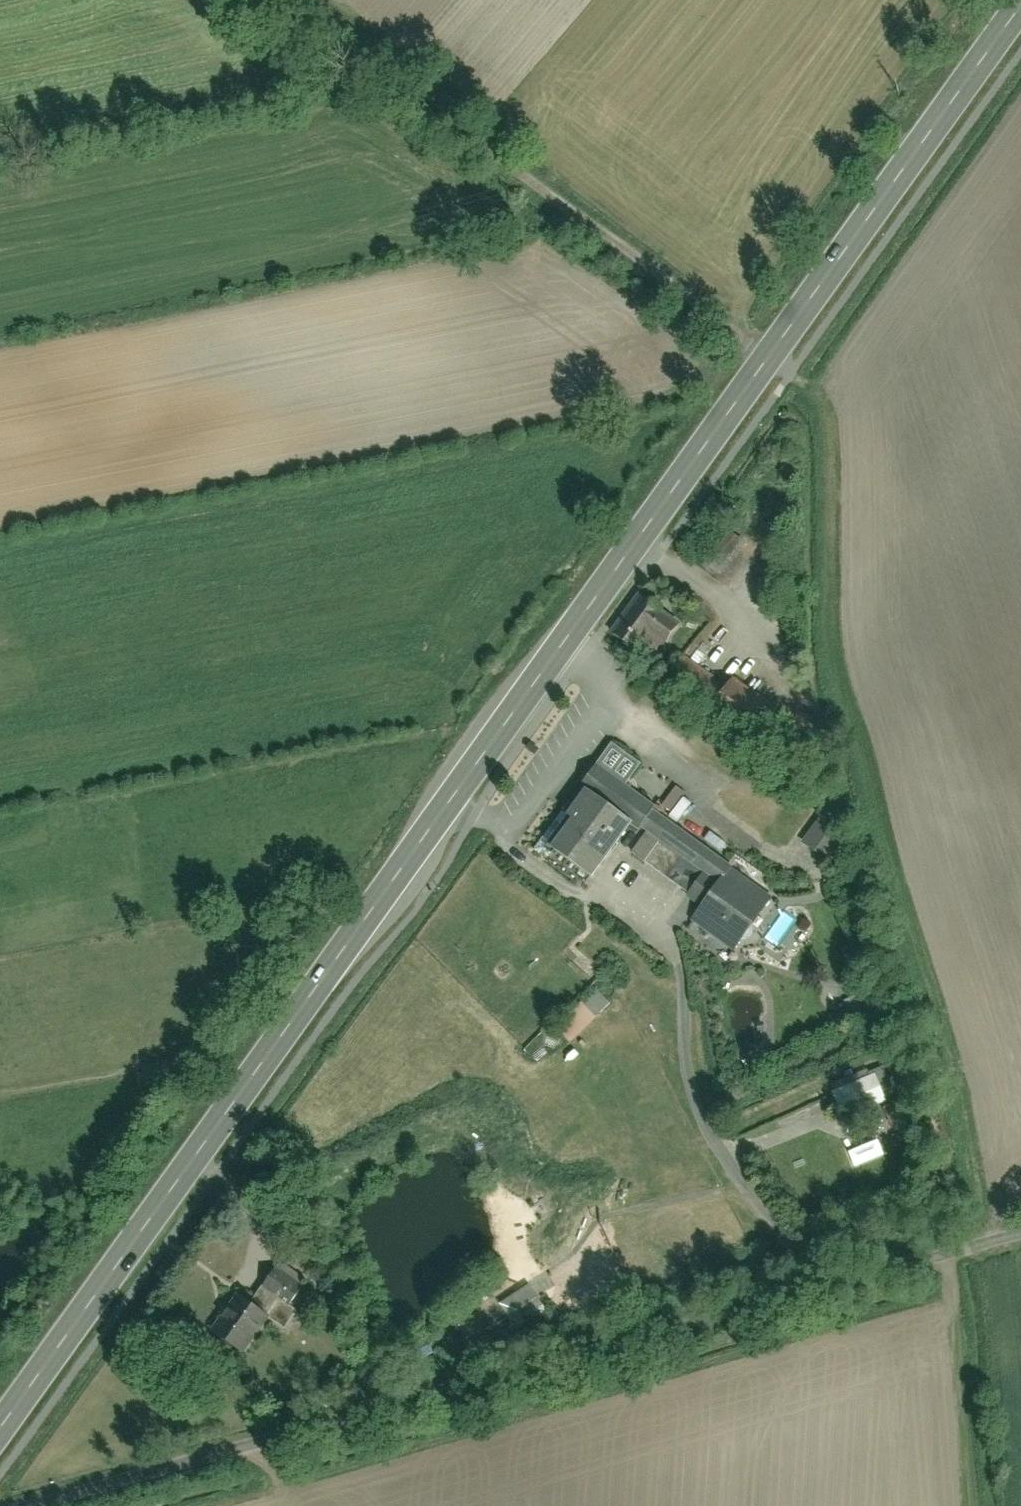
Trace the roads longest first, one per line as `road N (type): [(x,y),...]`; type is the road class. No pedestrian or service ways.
road 1 (tertiary): [(1020,10),(0,1431)]
road 2 (residential): [(31,1505),(1020,1231)]

